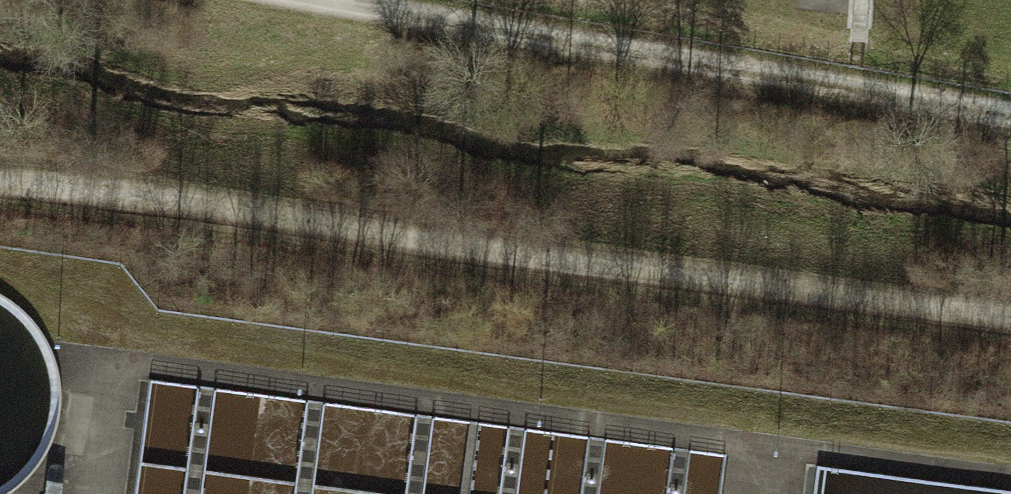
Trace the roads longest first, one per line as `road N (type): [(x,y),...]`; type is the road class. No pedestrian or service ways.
road 1 (track): [(1010,316),(86,190),(0,186)]
road 2 (track): [(299,0),(1010,120)]

